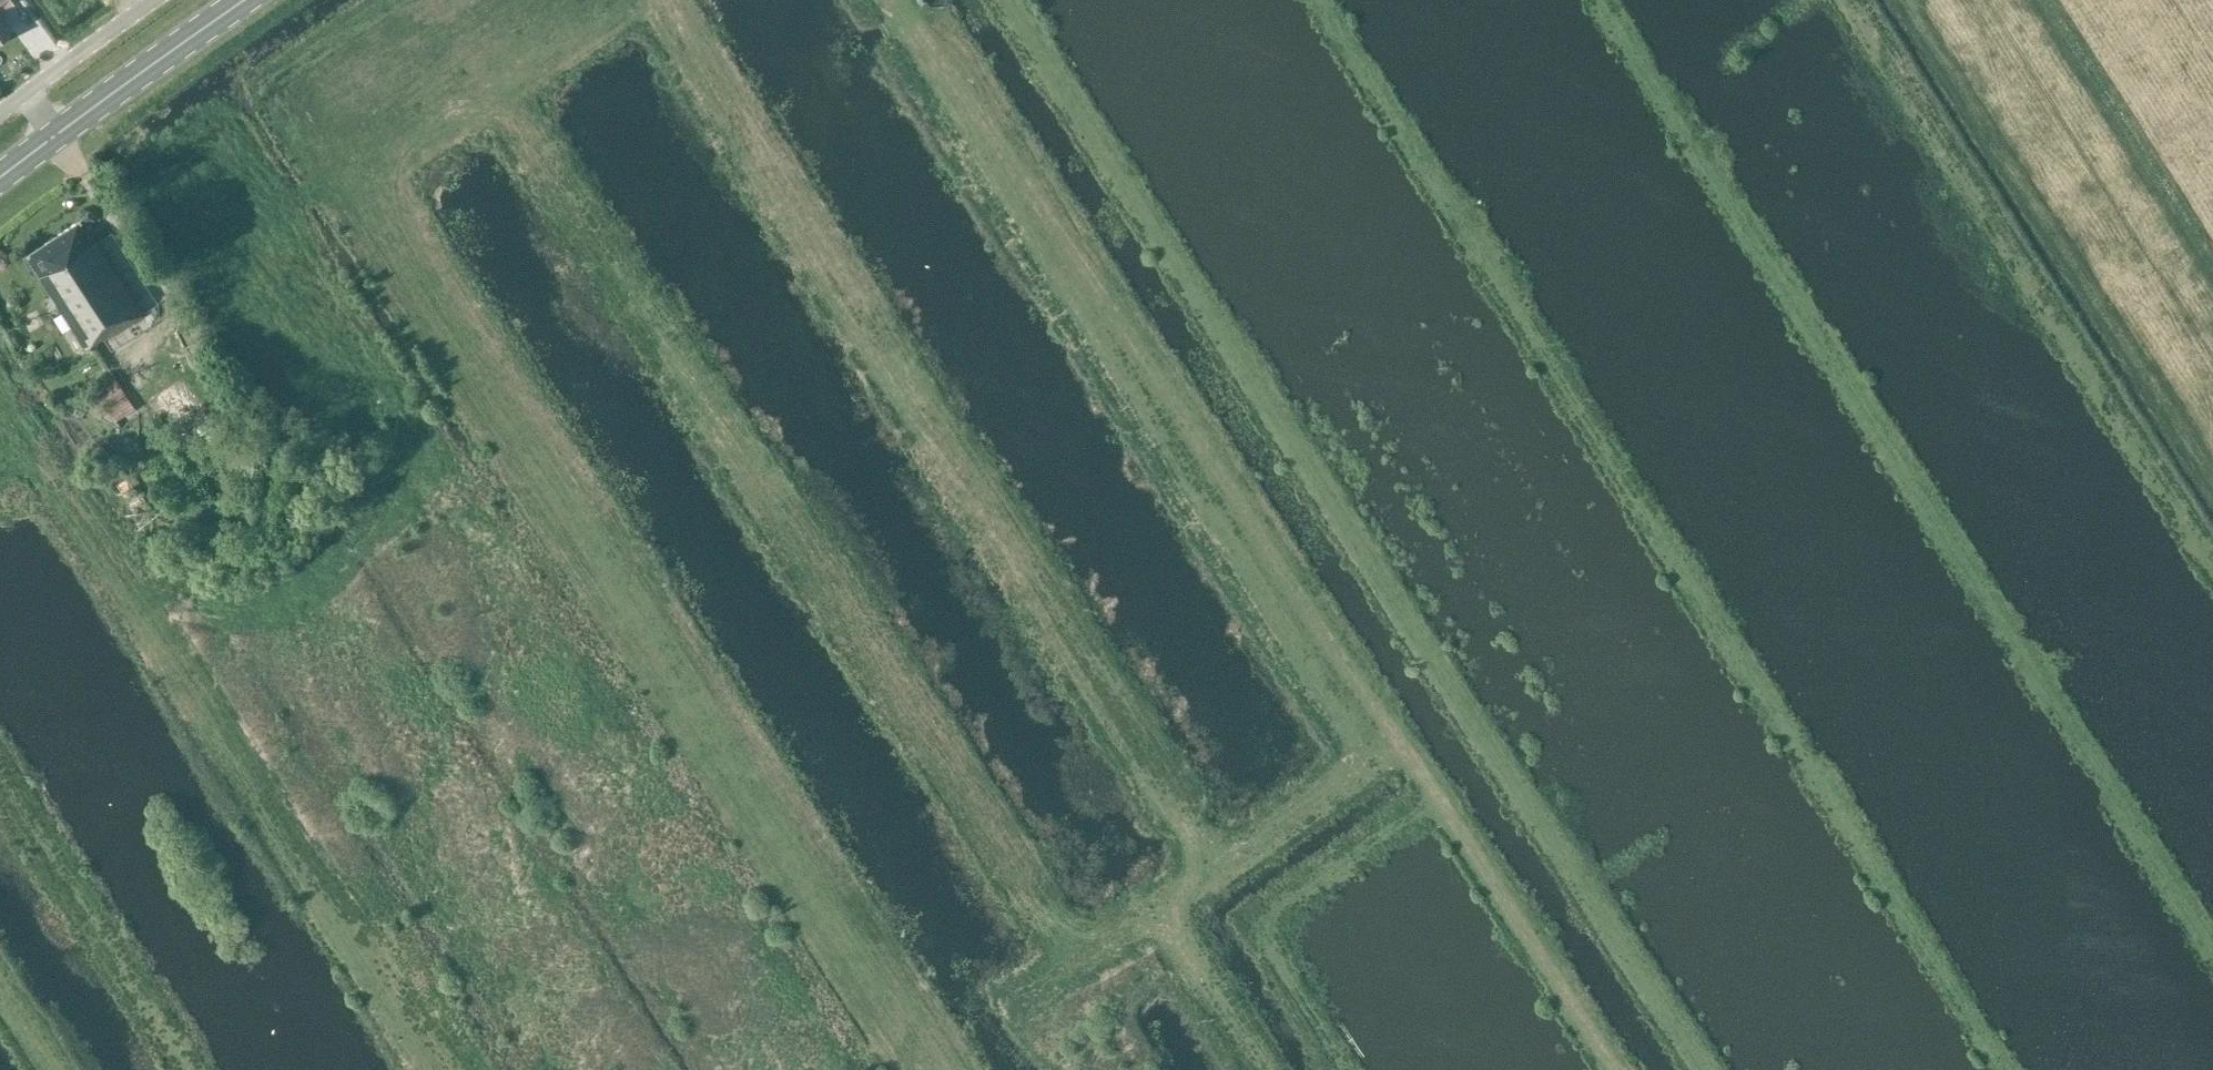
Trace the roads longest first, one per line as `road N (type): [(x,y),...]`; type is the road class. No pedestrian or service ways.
road 1 (primary): [(0,178),(247,0)]
road 2 (unclassified): [(0,113),(154,0)]

